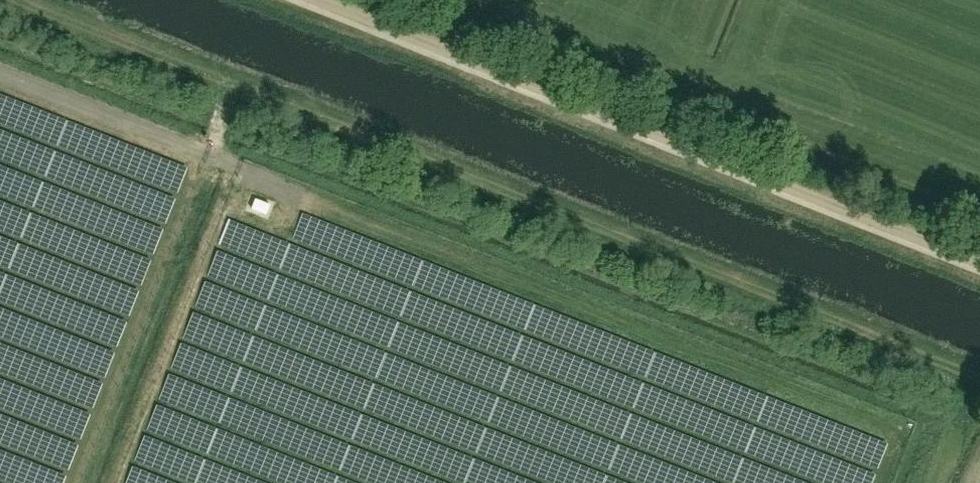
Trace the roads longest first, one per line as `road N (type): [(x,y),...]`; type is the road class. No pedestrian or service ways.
road 1 (track): [(27,0),(201,61),(979,374)]
road 2 (track): [(979,261),(324,0)]

